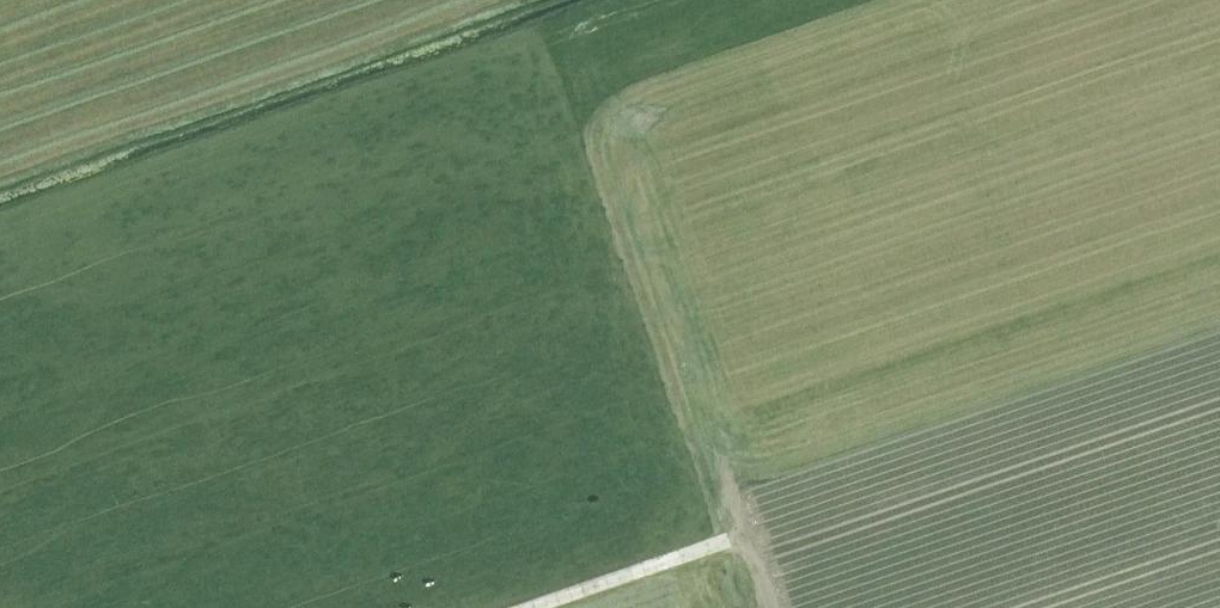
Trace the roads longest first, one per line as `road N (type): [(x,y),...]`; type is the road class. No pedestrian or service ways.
road 1 (track): [(769,607),(760,574),(728,536),(522,607)]

